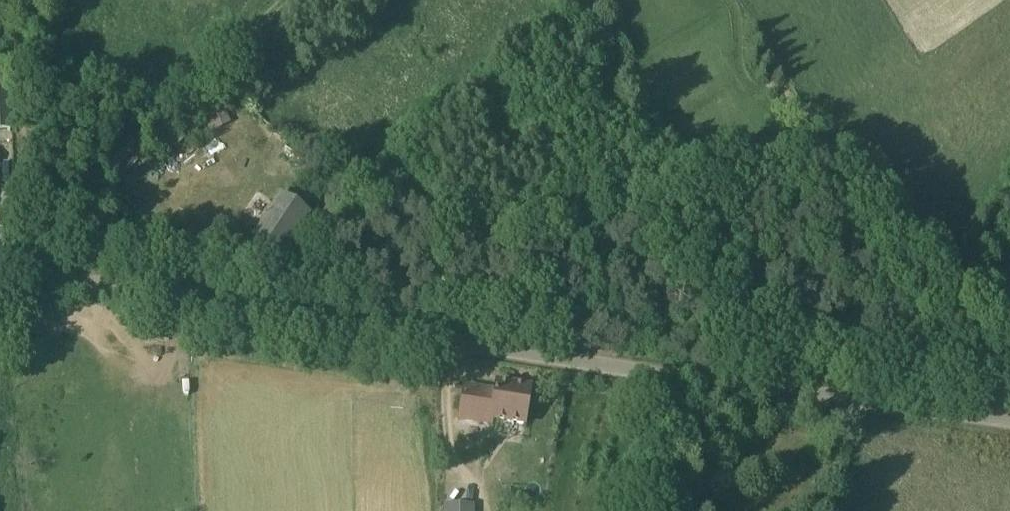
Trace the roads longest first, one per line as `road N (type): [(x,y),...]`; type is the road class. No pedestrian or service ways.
road 1 (unclassified): [(0,267),(264,314),(1009,423)]
road 2 (track): [(299,0),(1,267)]
road 3 (track): [(1009,331),(822,145)]

